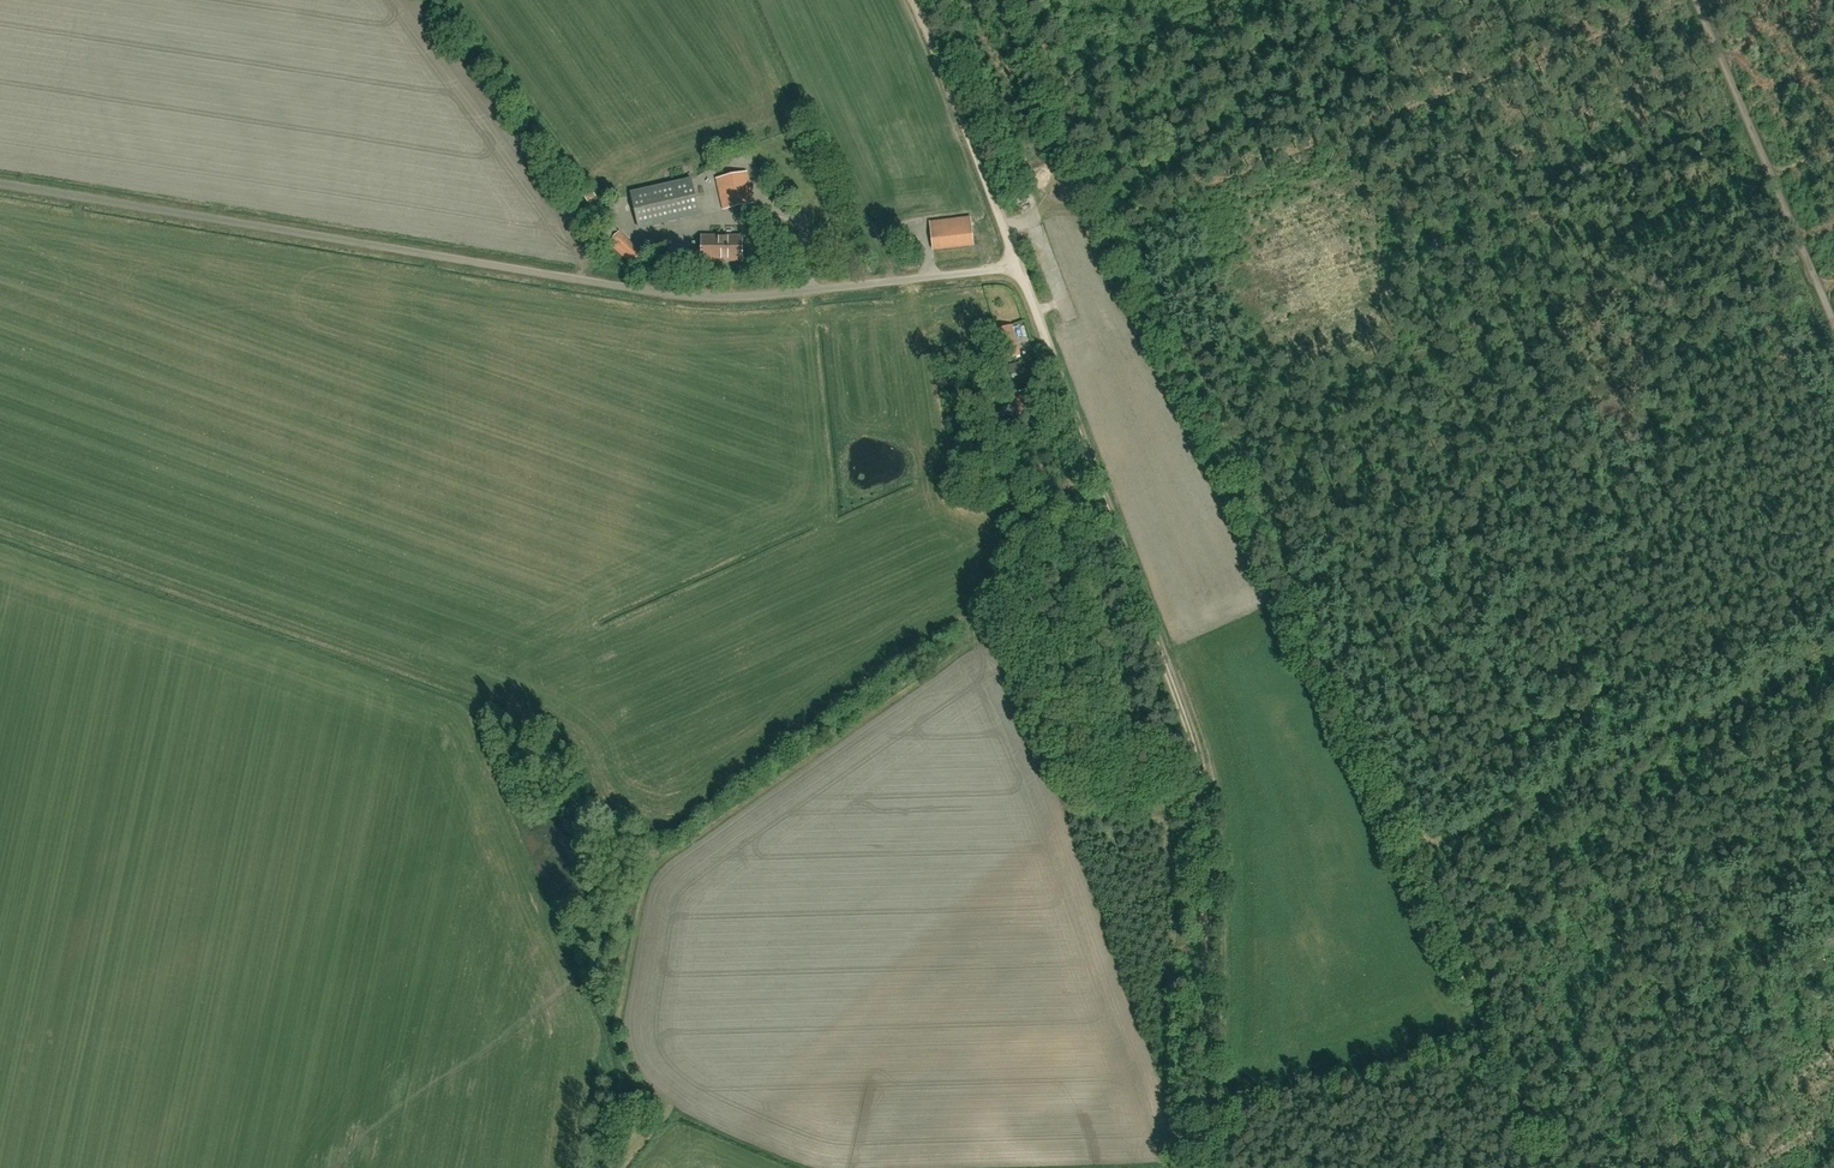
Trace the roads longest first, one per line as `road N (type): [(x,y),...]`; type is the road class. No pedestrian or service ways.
road 1 (unclassified): [(0,184),(687,295),(780,294),(1017,266)]
road 2 (unclassified): [(1208,1093),(1208,879),(1197,763),(1017,266)]
road 3 (track): [(1411,859),(1833,654)]
road 4 (track): [(1694,0),(1833,331)]
road 5 (track): [(1017,266),(913,0)]

